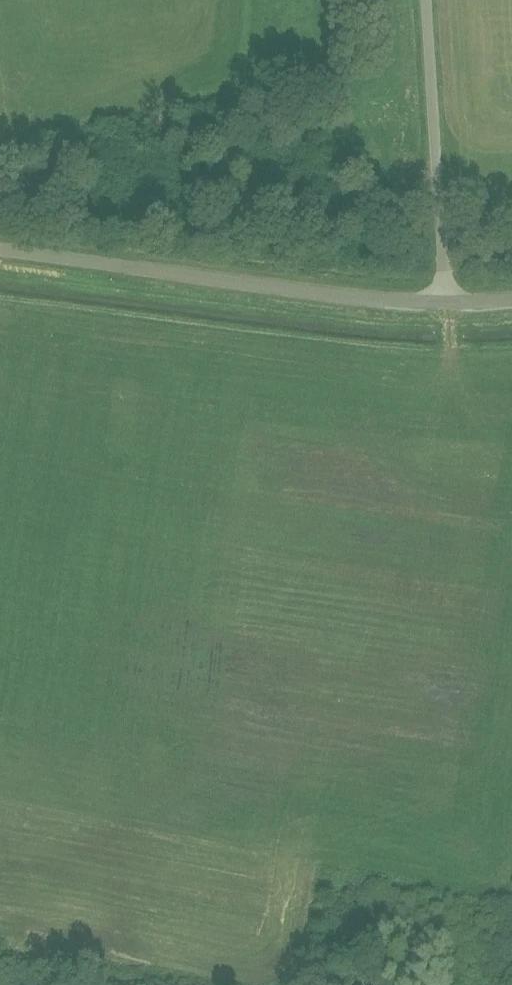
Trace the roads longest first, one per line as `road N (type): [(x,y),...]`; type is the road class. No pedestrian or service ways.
road 1 (unclassified): [(0,254),(360,298),(511,297)]

